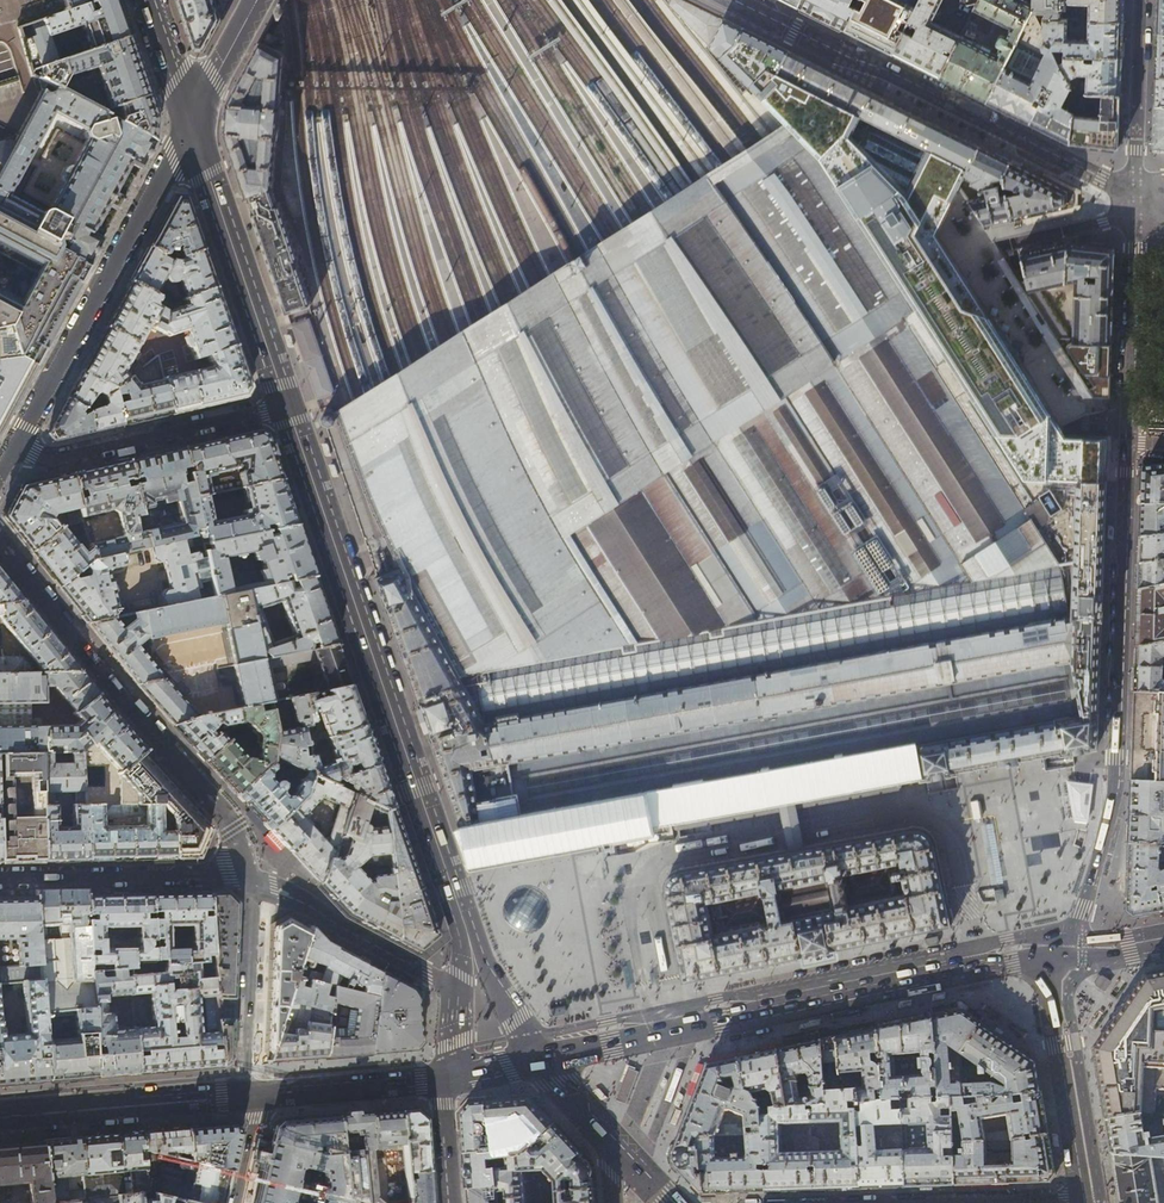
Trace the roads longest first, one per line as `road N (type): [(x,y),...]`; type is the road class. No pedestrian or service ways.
road 1 (residential): [(1136,196),(1113,807),(1090,912),(1052,953)]
road 2 (secondary): [(289,407),(464,927)]
road 3 (secondary): [(545,1056),(1052,953)]
road 4 (secondary): [(1136,196),(745,0)]
road 5 (residential): [(191,123),(15,452)]
road 6 (secondary): [(191,123),(289,407)]
road 7 (residential): [(15,452),(31,461),(289,407)]
road 8 (residential): [(0,882),(228,873),(254,883)]
road 9 (secondary): [(0,1118),(252,1093)]
road 10 (secondary): [(1052,953),(1088,1200)]
road 11 (residential): [(254,883),(458,987)]
road 12 (residential): [(254,883),(252,1093)]
road 13 (residential): [(1136,196),(1142,0)]
road 14 (secondary): [(252,1093),(447,1076)]
road 15 (secondary): [(545,1056),(464,927)]
road 16 (secondary): [(191,123),(257,0)]
road 17 (secondary): [(149,0),(191,123)]
road 18 (tertiary): [(447,1076),(452,1202)]

